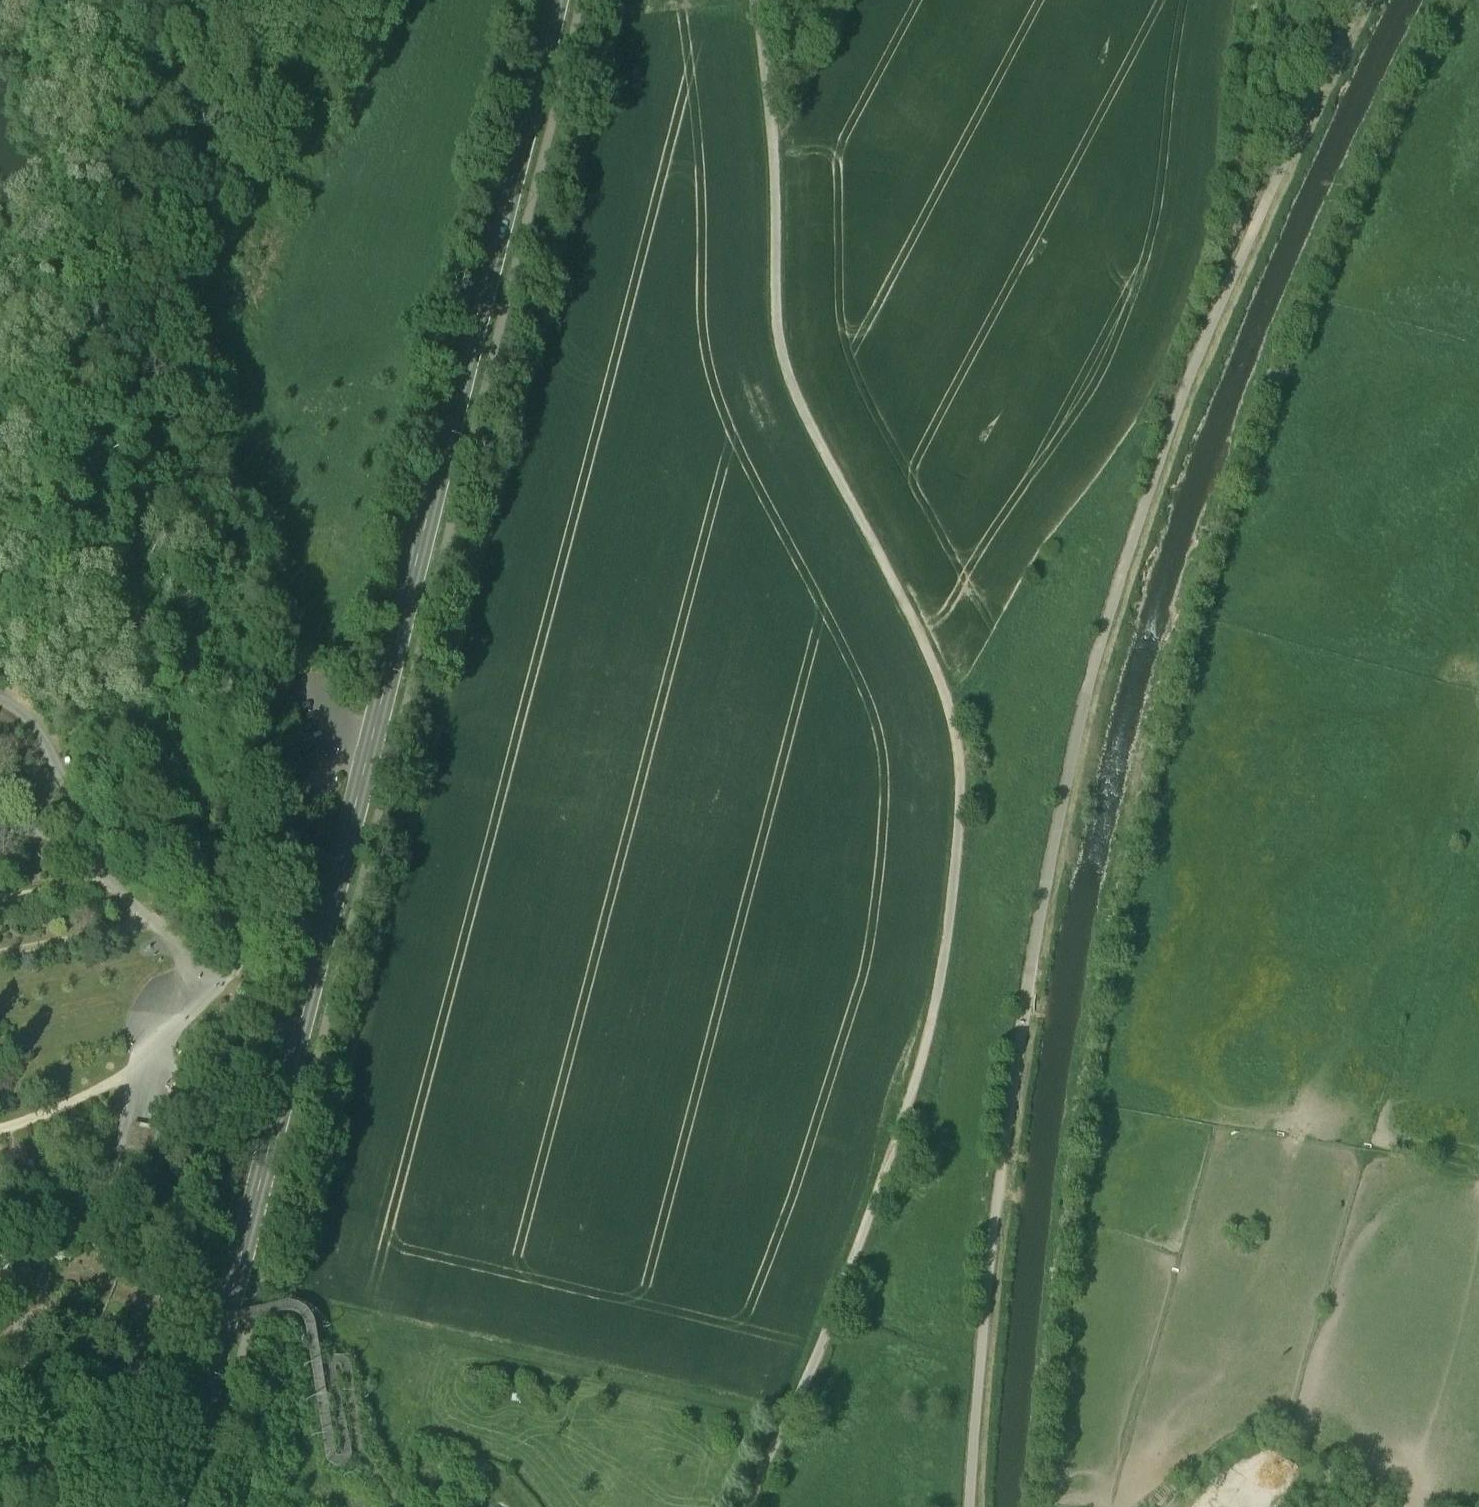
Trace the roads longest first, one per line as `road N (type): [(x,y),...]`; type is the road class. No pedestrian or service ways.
road 1 (track): [(748,1506),(838,1305),(924,1057),(947,947),(965,782),(952,719),(906,600),(781,355),(768,143),(746,0)]
road 2 (track): [(1361,0),(1180,401),(1085,688),(1051,846),(991,1226),(967,1506)]
road 3 (tertiary): [(178,1506),(554,0)]

